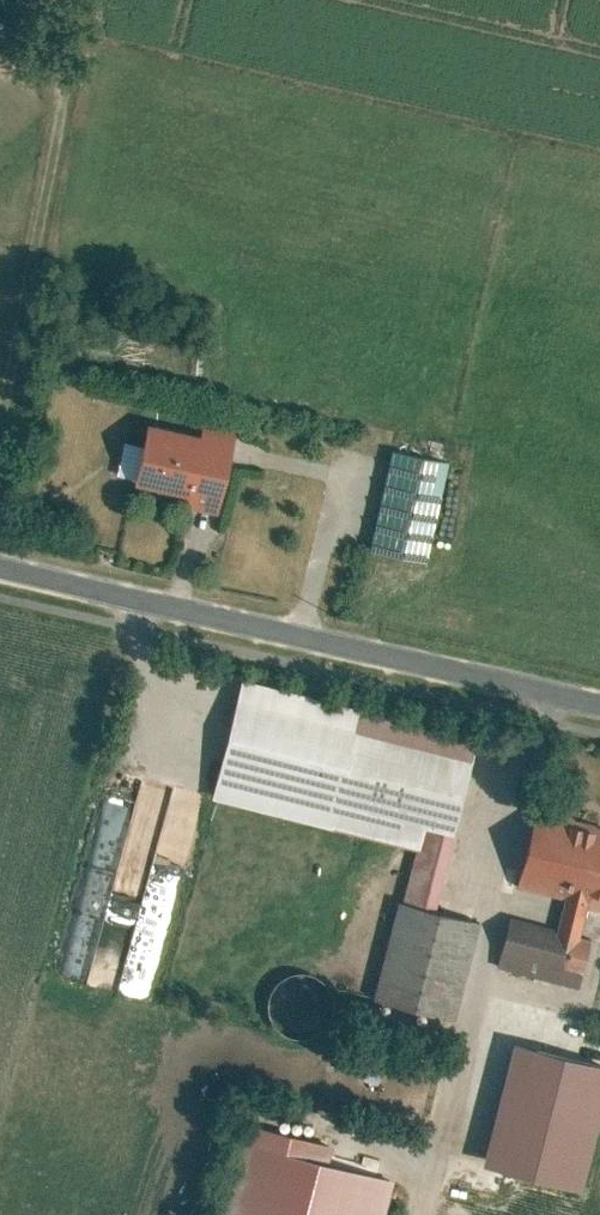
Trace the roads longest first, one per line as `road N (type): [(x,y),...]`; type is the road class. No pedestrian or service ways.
road 1 (tertiary): [(0,568),(599,704)]
road 2 (track): [(84,0),(0,443)]

